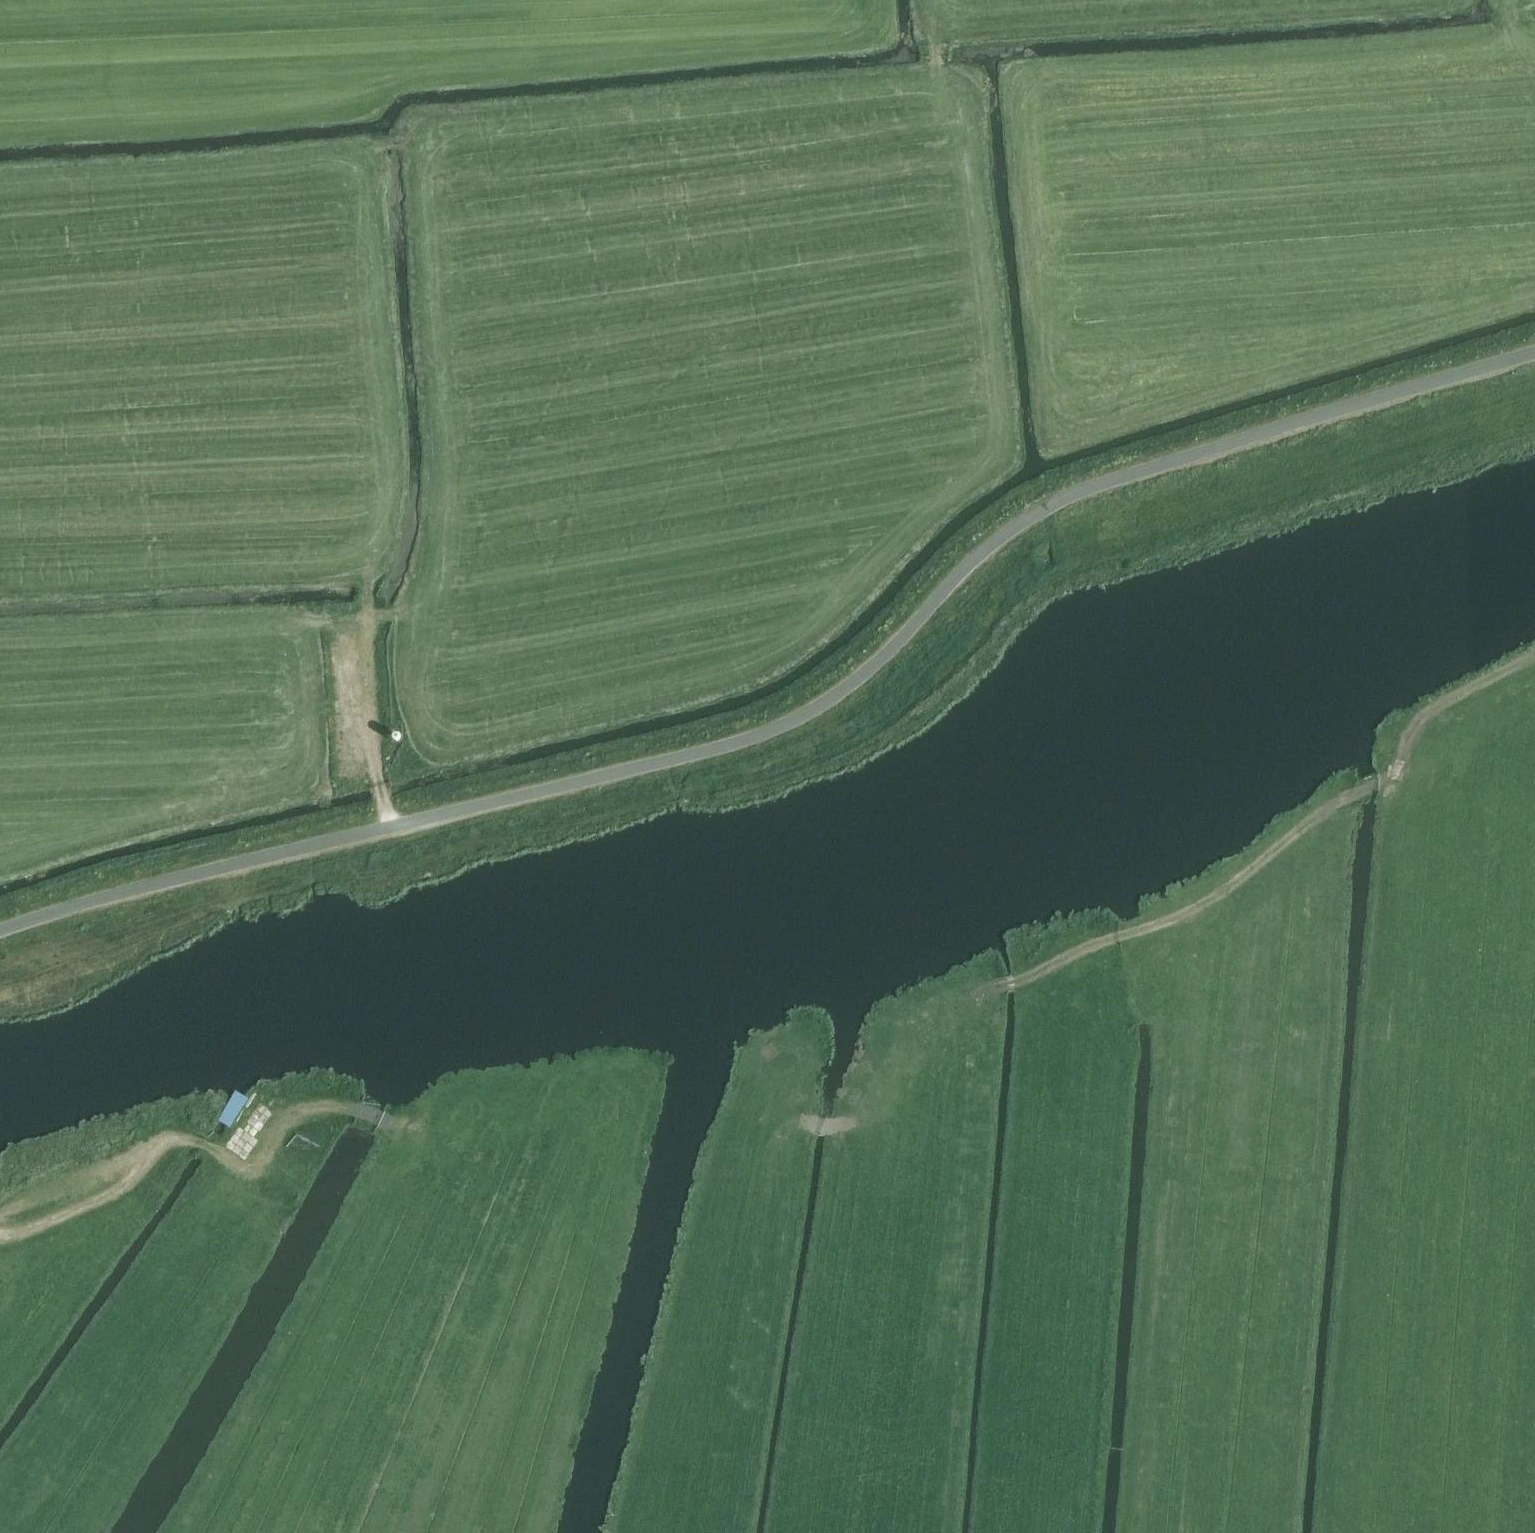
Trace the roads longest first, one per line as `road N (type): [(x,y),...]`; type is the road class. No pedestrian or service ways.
road 1 (unclassified): [(0,934),(131,892),(663,764),(790,724),(864,675),(981,555),(1063,500),(1534,354)]
road 2 (track): [(1534,659),(1430,709),(1408,736),(1395,776),(1355,793),(1185,915),(1004,987)]
road 3 (track): [(398,1127),(349,1109),(296,1116),(270,1157),(242,1174),(190,1136),(166,1140),(124,1190),(0,1237)]
road 4 (track): [(371,564),(375,764),(390,828)]

